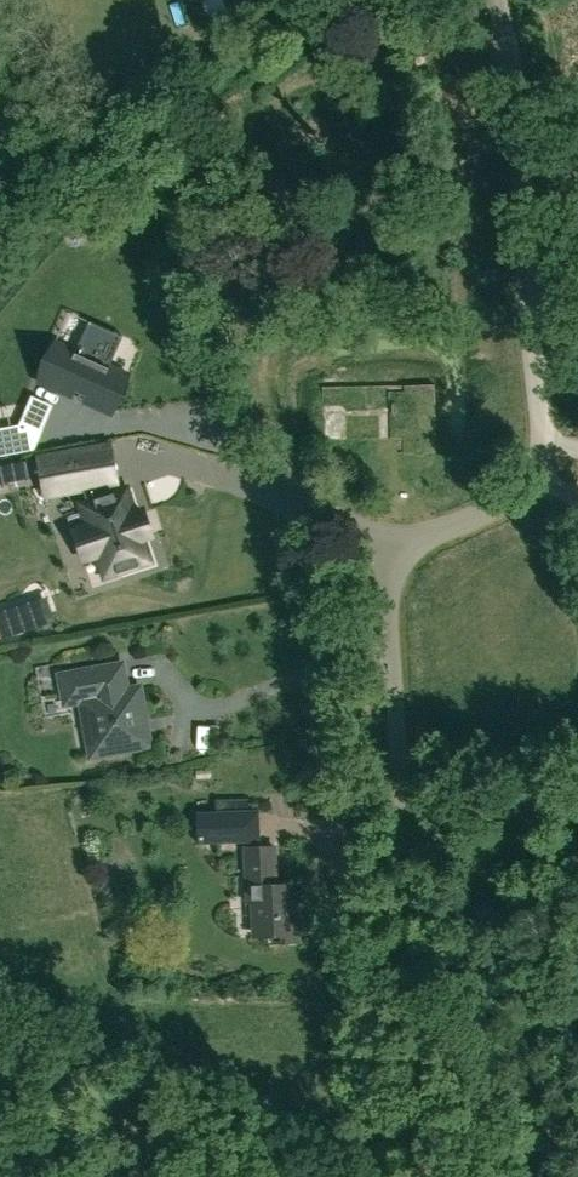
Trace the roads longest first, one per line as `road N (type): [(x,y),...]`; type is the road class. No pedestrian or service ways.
road 1 (unclassified): [(403,552),(507,502),(541,457),(520,117),(497,0)]
road 2 (unclassified): [(411,991),(387,627),(403,552)]

